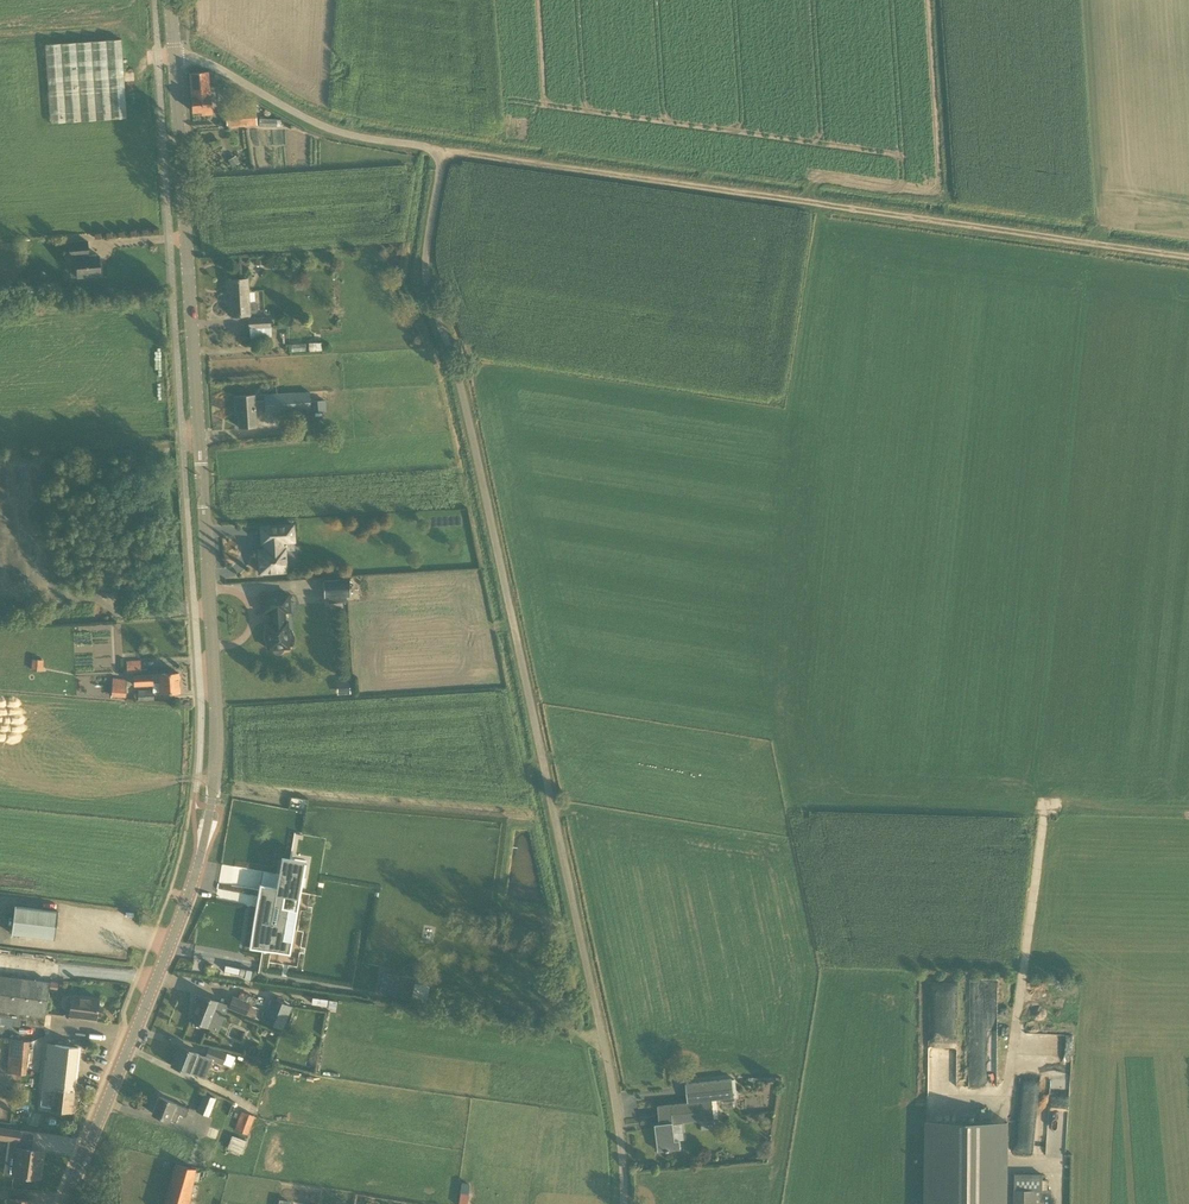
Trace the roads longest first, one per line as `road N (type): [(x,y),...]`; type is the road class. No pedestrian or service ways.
road 1 (residential): [(623,1203),(600,1026),(473,439),(427,282),(439,160),(419,145),(323,126),(200,59),(174,56)]
road 2 (tertiary): [(66,1203),(185,904),(216,763),(174,56)]
road 3 (track): [(1188,258),(436,154)]

